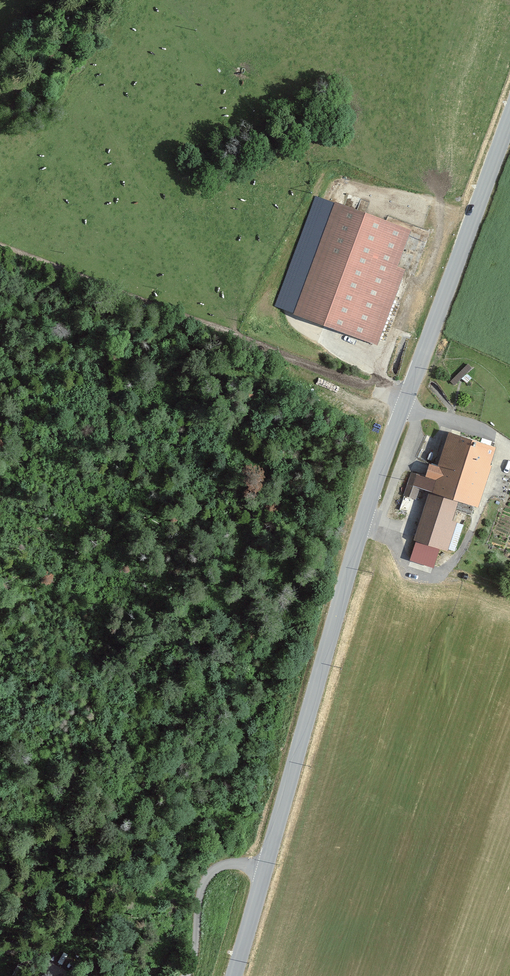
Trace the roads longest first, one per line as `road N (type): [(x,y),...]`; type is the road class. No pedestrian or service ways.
road 1 (tertiary): [(265,869),(347,570),(509,120)]
road 2 (unclassified): [(265,869),(234,863),(207,876),(187,975)]
road 3 (track): [(477,210),(442,235),(395,332)]

